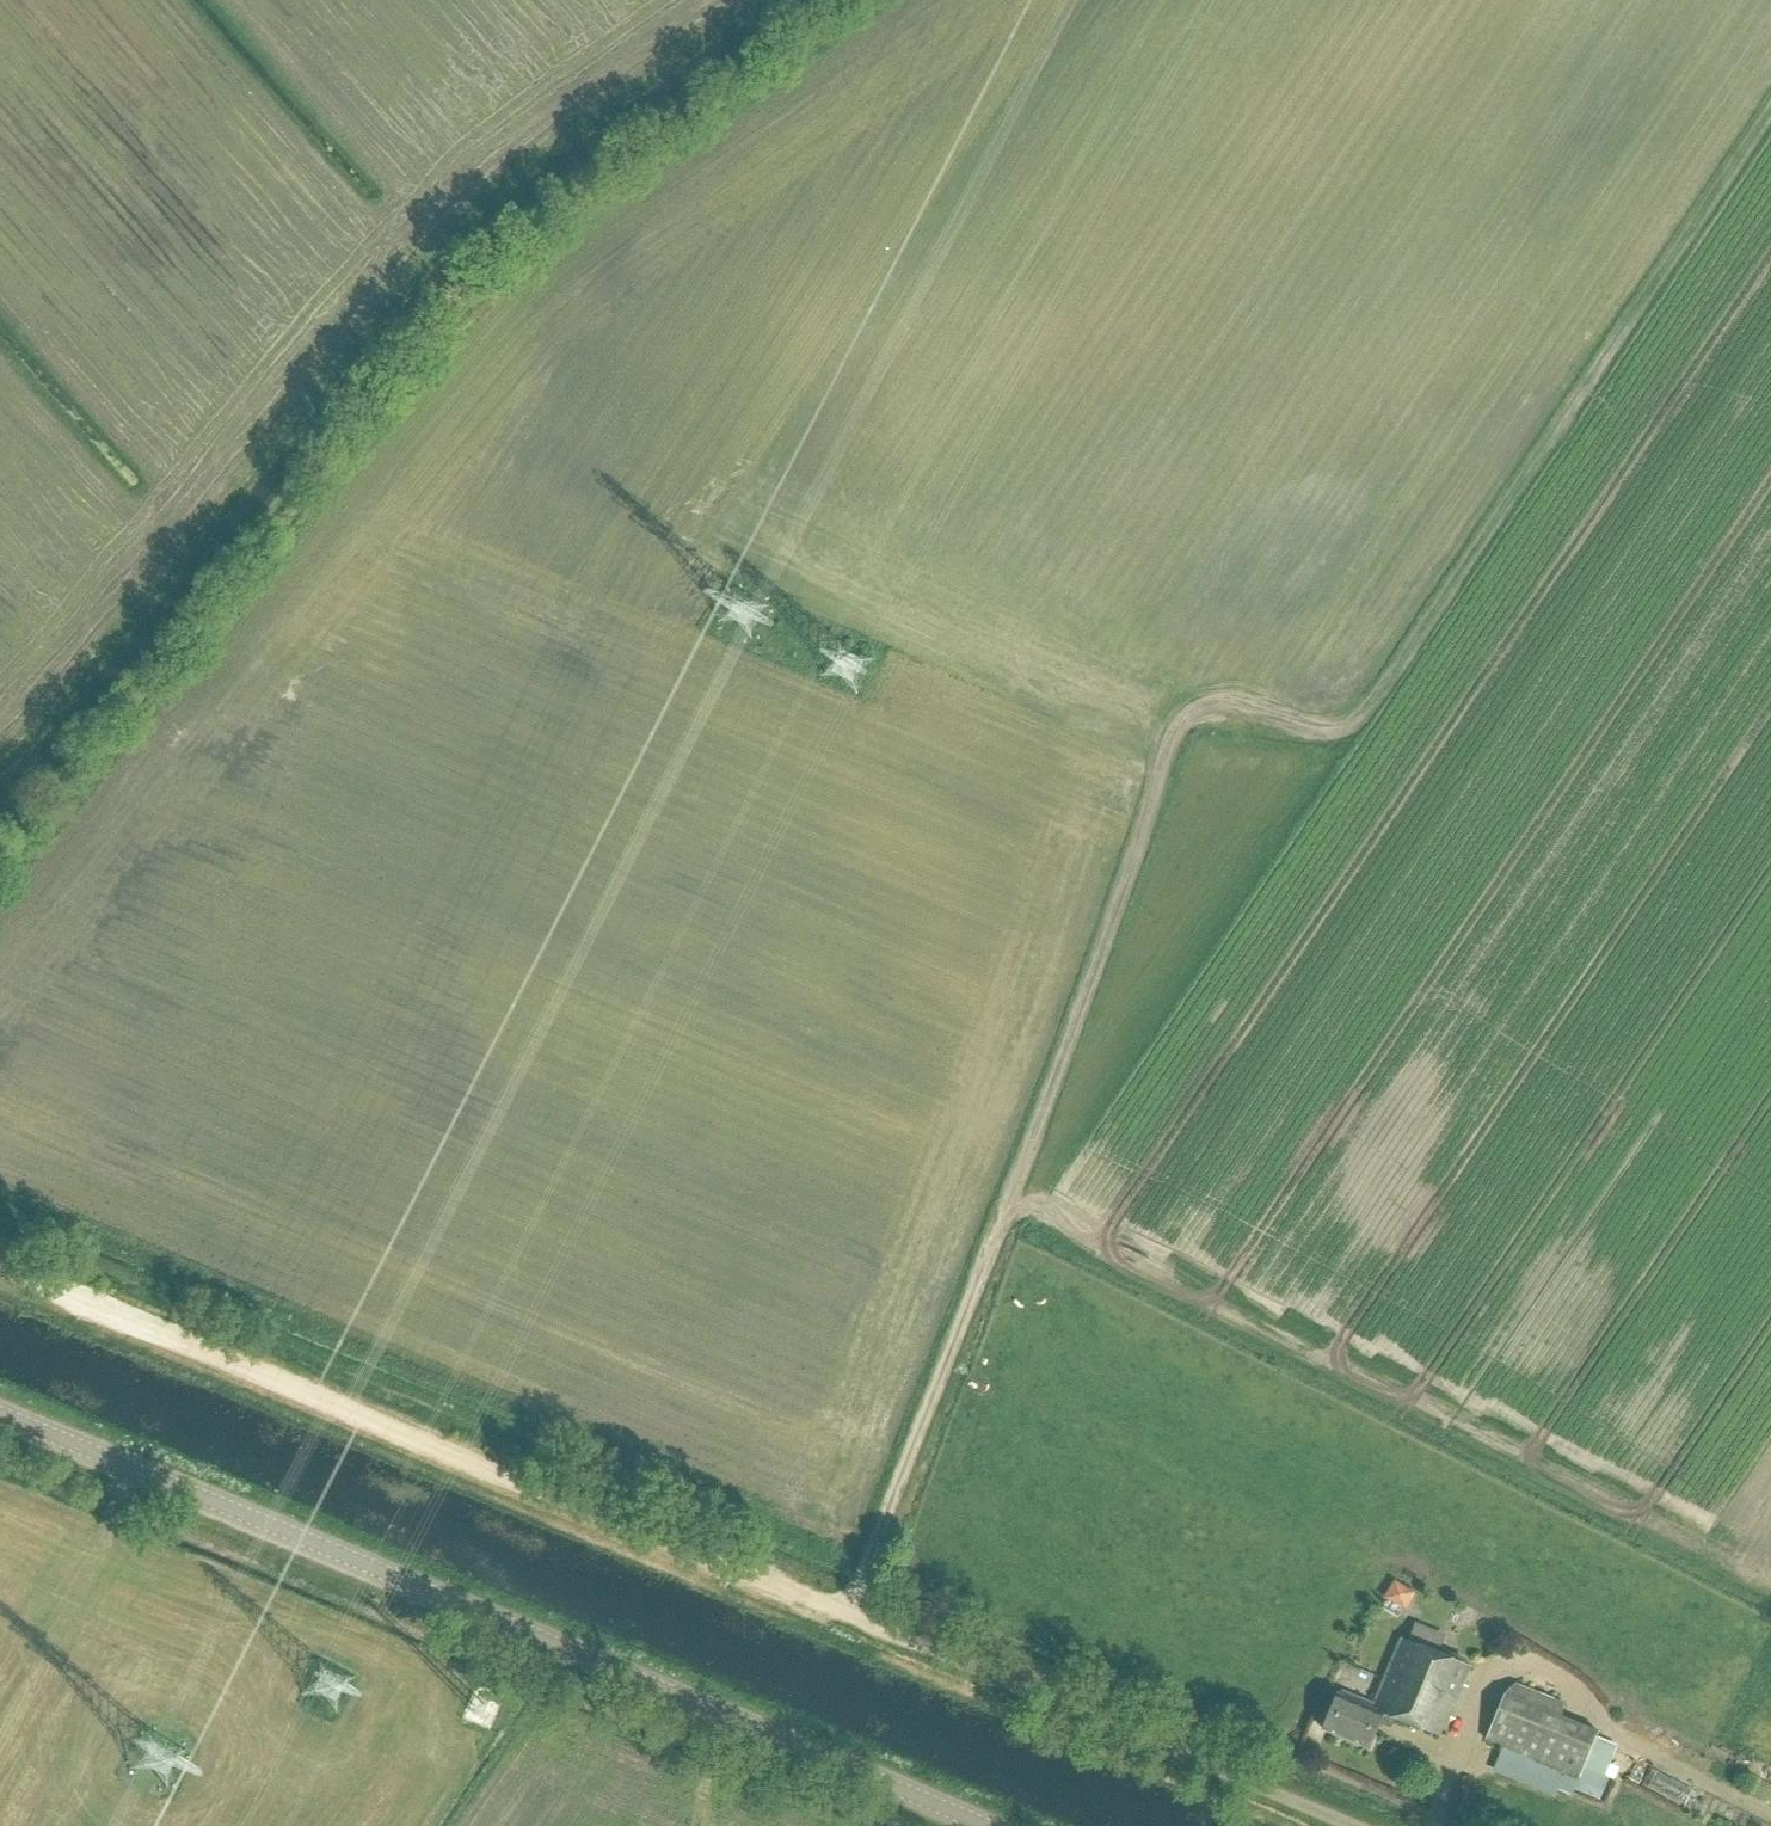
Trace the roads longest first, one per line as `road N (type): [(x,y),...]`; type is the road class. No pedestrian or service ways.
road 1 (tertiary): [(983,1825),(0,1414)]
road 2 (track): [(829,1608),(0,1267)]
road 3 (unclassified): [(1355,1825),(829,1608)]

